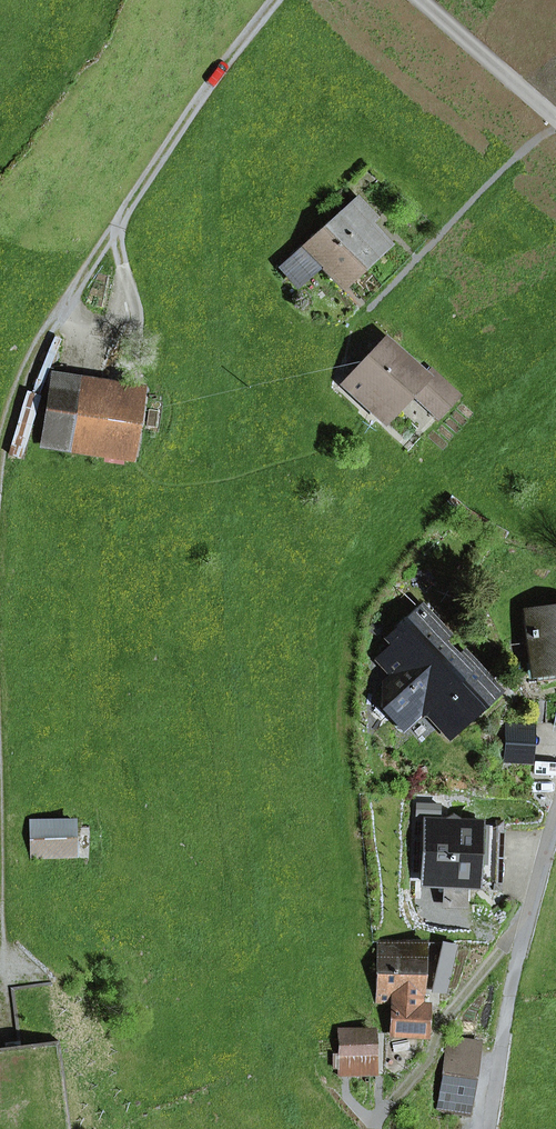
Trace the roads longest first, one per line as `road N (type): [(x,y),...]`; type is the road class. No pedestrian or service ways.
road 1 (residential): [(555,821),(512,991),(490,1128)]
road 2 (residential): [(555,115),(422,0)]
road 3 (track): [(68,298),(19,392),(0,459)]

